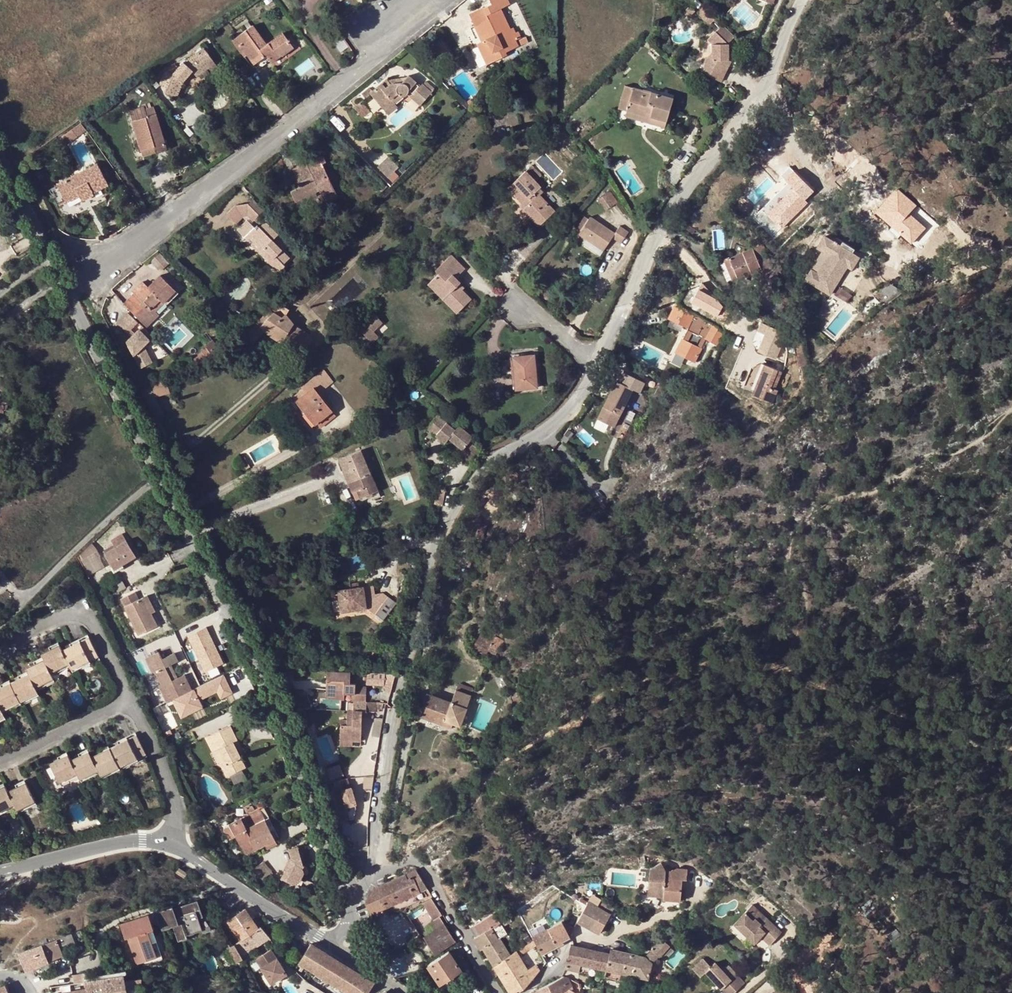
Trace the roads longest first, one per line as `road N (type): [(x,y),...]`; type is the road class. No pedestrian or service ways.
road 1 (unclassified): [(597,365),(555,422),(466,475),(394,715),(374,871)]
road 2 (residential): [(64,284),(179,208),(444,0)]
road 3 (tertiary): [(160,475),(285,729),(347,901)]
road 4 (unclassified): [(799,0),(730,133),(654,240),(597,365)]
road 5 (tertiary): [(64,284),(160,475)]
road 6 (residential): [(160,475),(17,611)]
road 7 (residential): [(374,871),(407,862),(424,867),(497,992)]
road 8 (residential): [(132,697),(82,612),(26,634),(0,658)]
road 9 (tertiary): [(336,942),(168,845)]
road 10 (tertiary): [(168,845),(122,841),(0,872)]
road 11 (residential): [(168,845),(175,794),(132,697)]
road 12 (tertiary): [(0,157),(64,284)]
road 13 (residential): [(0,762),(120,703)]

